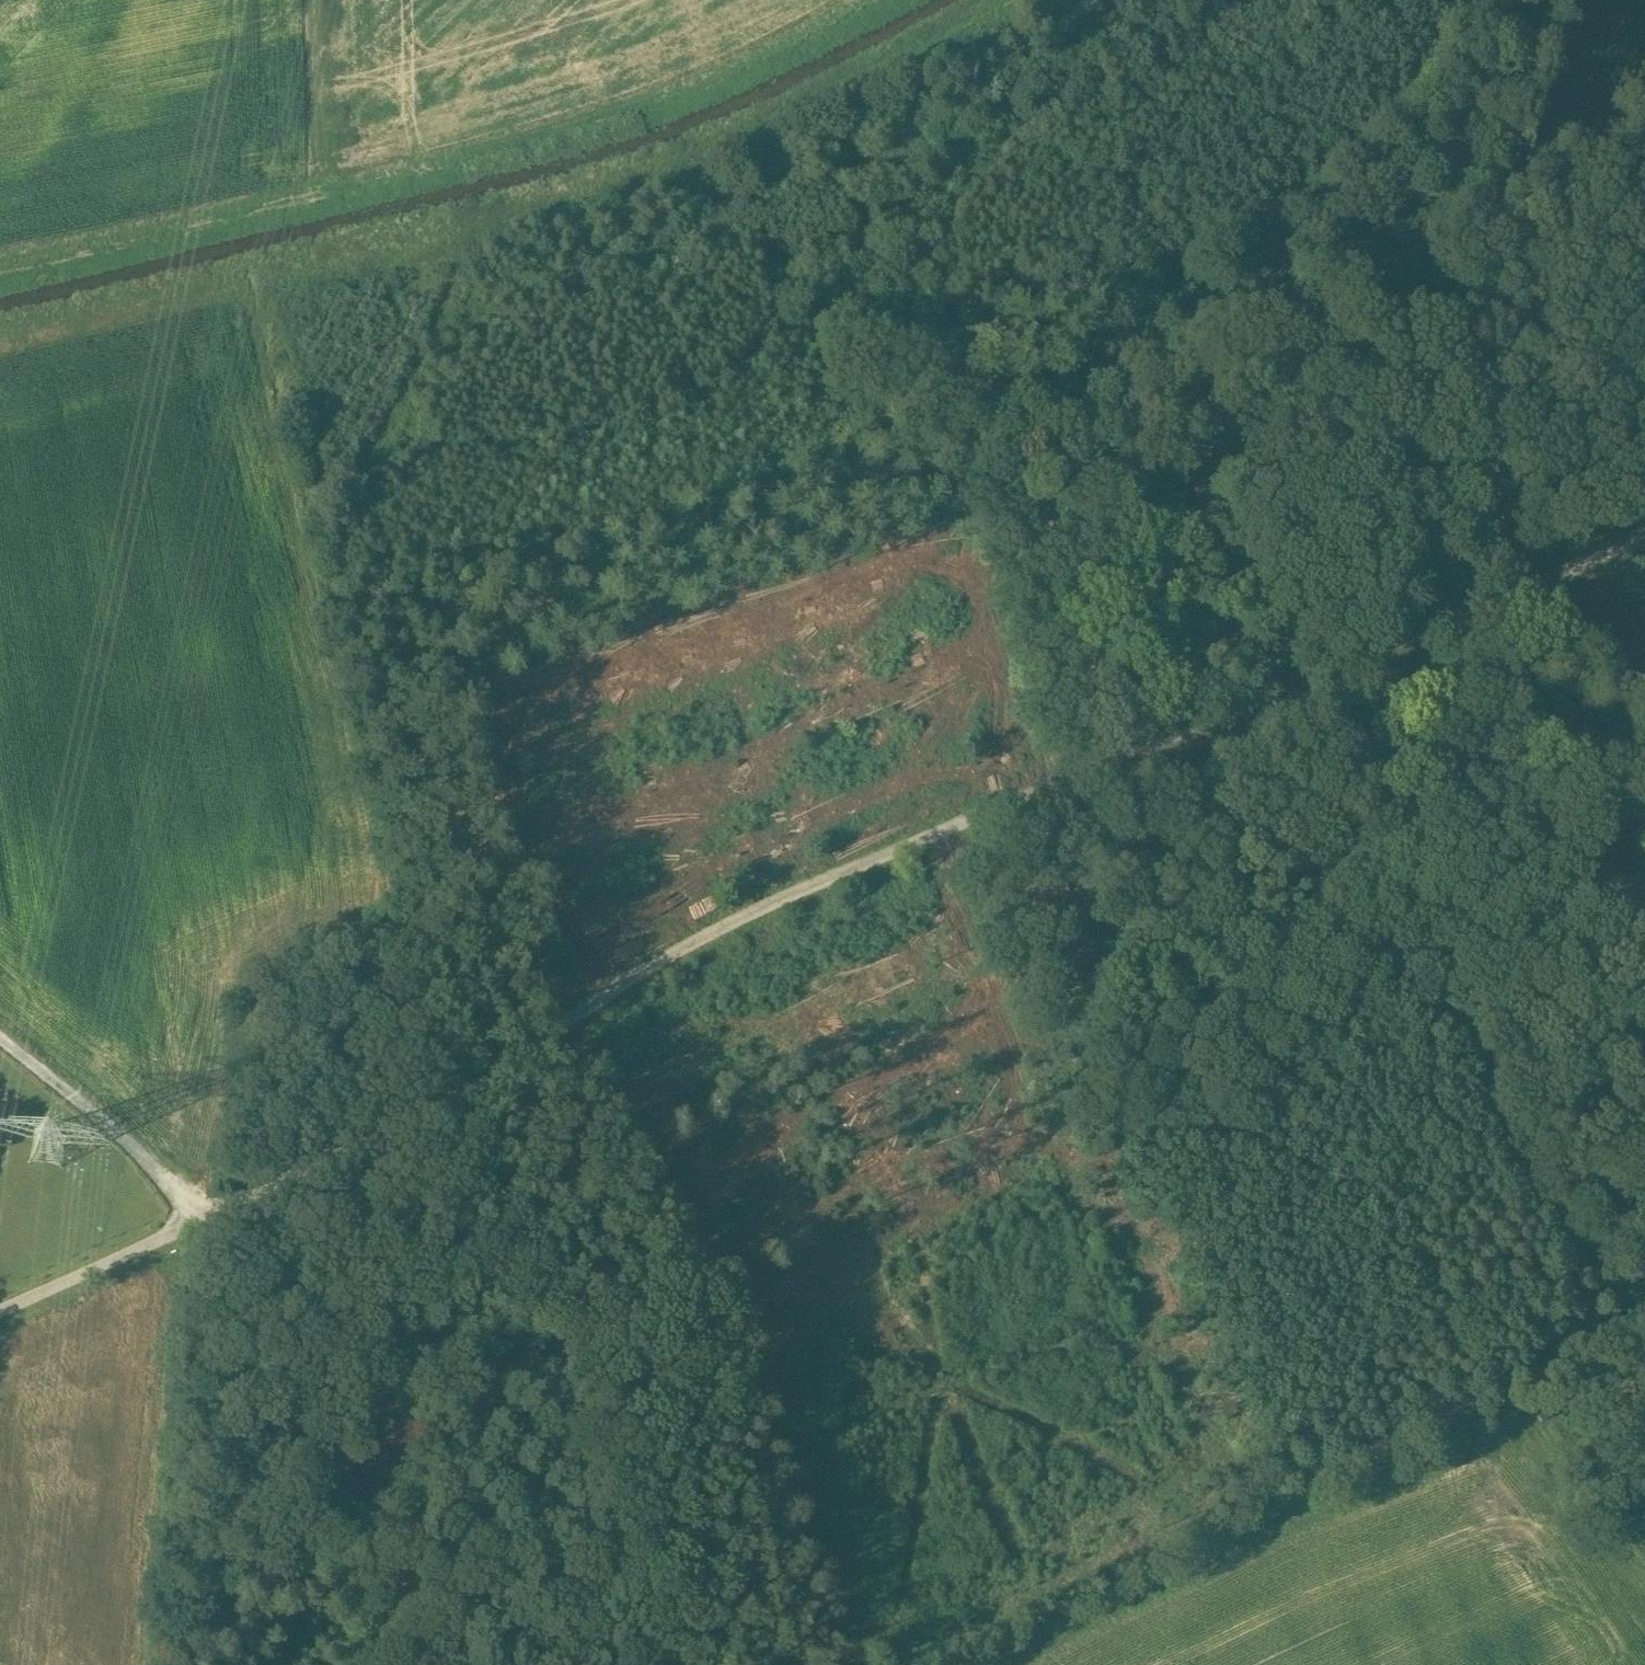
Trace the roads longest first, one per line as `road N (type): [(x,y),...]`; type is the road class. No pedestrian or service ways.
road 1 (track): [(1644,534),(1073,776),(722,941),(199,1221),(158,1167),(0,1043)]
road 2 (track): [(199,1221),(0,1316)]

